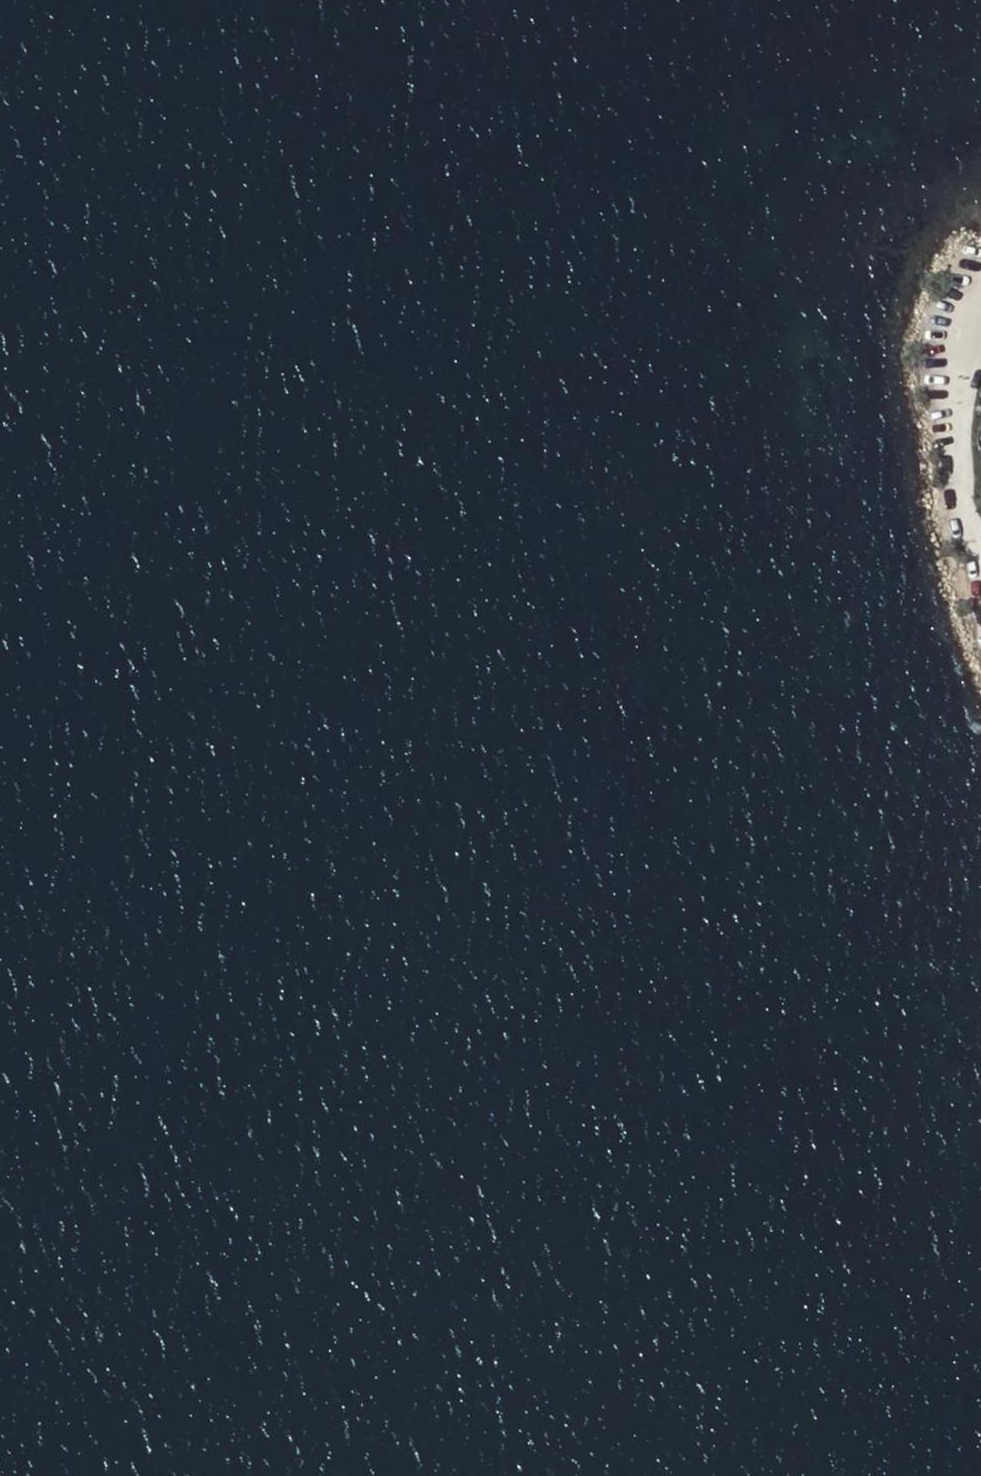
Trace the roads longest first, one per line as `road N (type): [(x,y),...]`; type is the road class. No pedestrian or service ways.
road 1 (unclassified): [(980,474),(964,394),(966,316),(980,285)]

